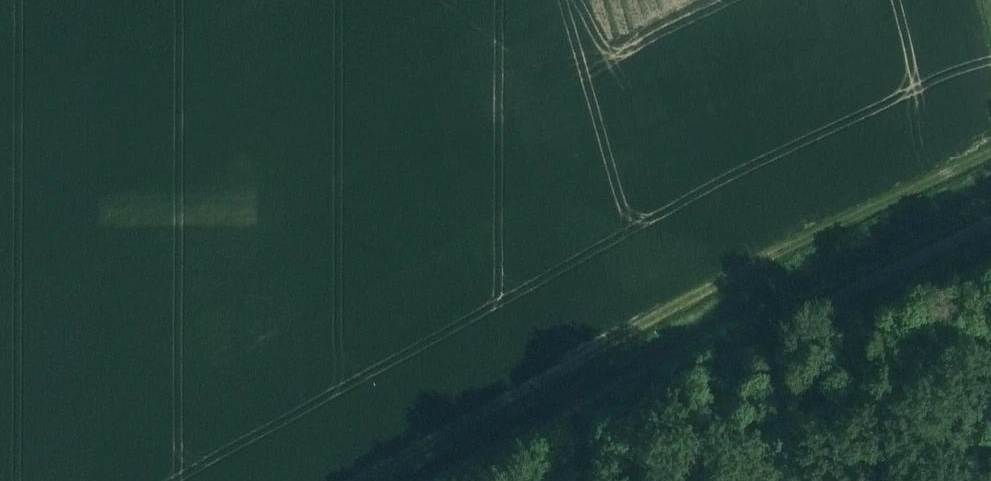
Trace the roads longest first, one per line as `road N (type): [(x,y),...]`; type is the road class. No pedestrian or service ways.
road 1 (unclassified): [(765,480),(780,377),(803,326),(990,224)]

